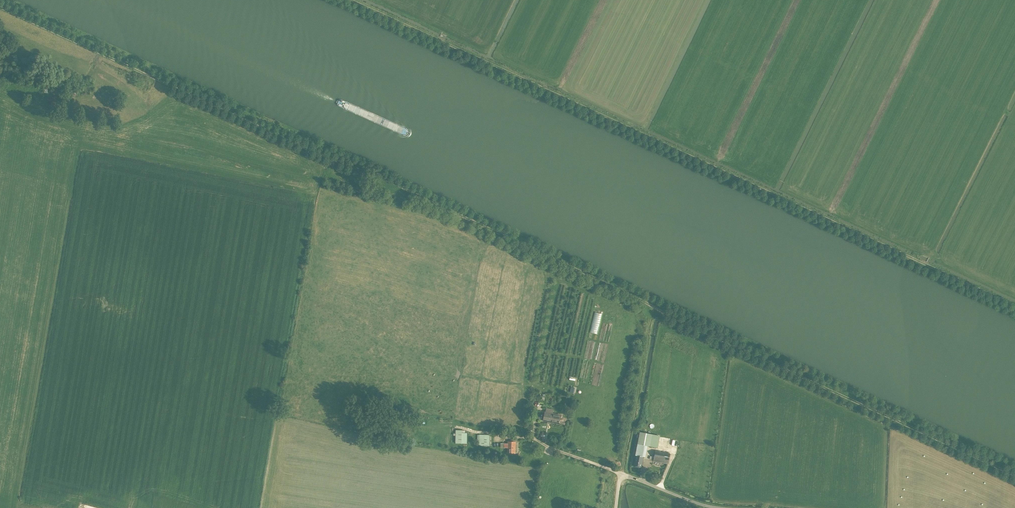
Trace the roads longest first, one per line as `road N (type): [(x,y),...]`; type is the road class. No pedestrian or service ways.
road 1 (track): [(1014,476),(0,8)]
road 2 (track): [(1014,307),(353,0)]
road 3 (track): [(653,306),(621,474)]
road 4 (unclassified): [(720,507),(621,474),(616,507)]

